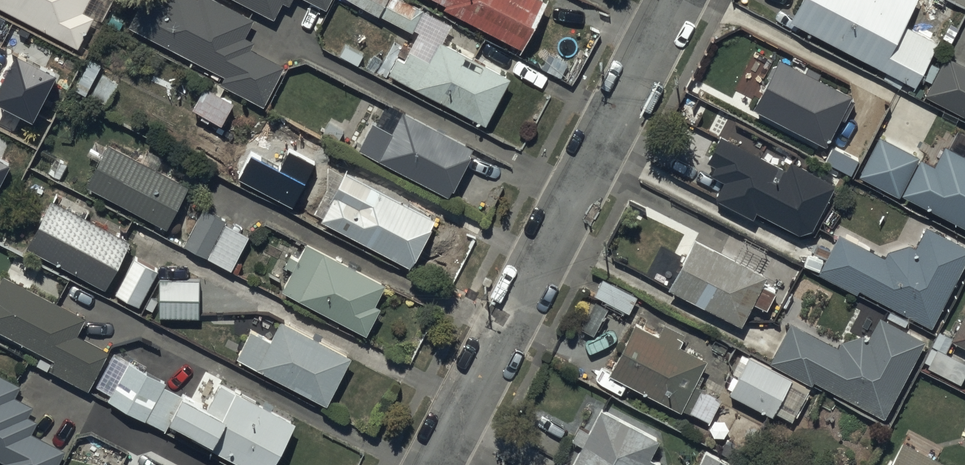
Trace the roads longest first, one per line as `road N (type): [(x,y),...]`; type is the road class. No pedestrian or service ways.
road 1 (residential): [(434,464),(676,0)]

